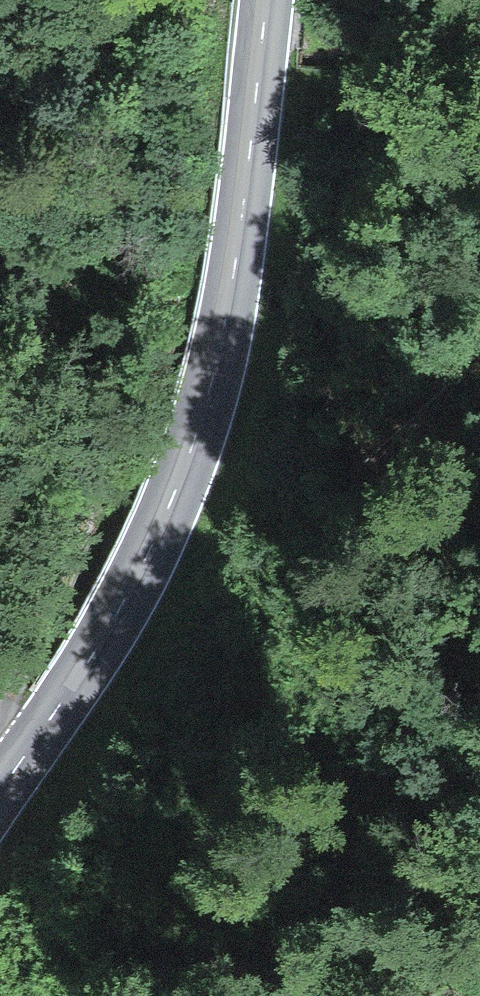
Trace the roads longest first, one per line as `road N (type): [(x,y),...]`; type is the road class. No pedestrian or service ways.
road 1 (tertiary): [(0,792),(102,646),(183,475),(232,296),(267,0)]
road 2 (track): [(0,233),(34,285),(60,351),(81,475),(80,544),(0,714)]

